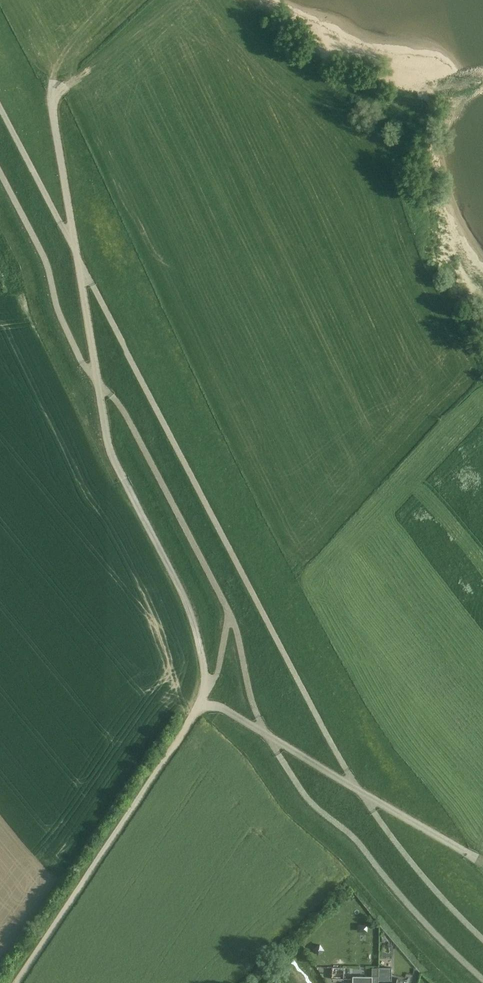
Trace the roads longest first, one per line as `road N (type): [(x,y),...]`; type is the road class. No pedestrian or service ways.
road 1 (track): [(200,707),(207,691),(183,590),(109,449),(99,383)]
road 2 (unclassified): [(15,982),(200,707)]
road 3 (track): [(77,247),(53,119),(52,97),(62,84)]
road 4 (track): [(351,780),(478,859)]
road 5 (track): [(77,247),(99,383)]

